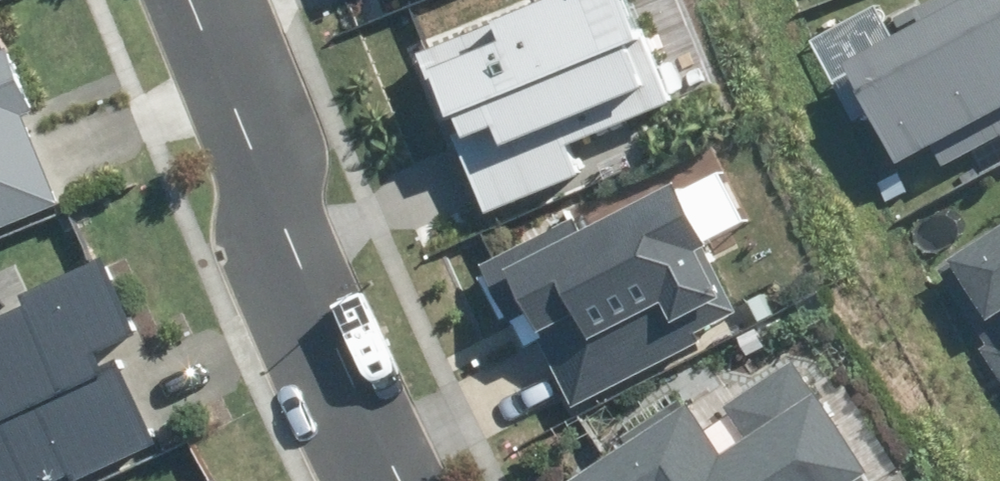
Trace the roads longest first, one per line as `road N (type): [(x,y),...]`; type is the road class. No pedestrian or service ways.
road 1 (residential): [(187,0),(407,480)]

